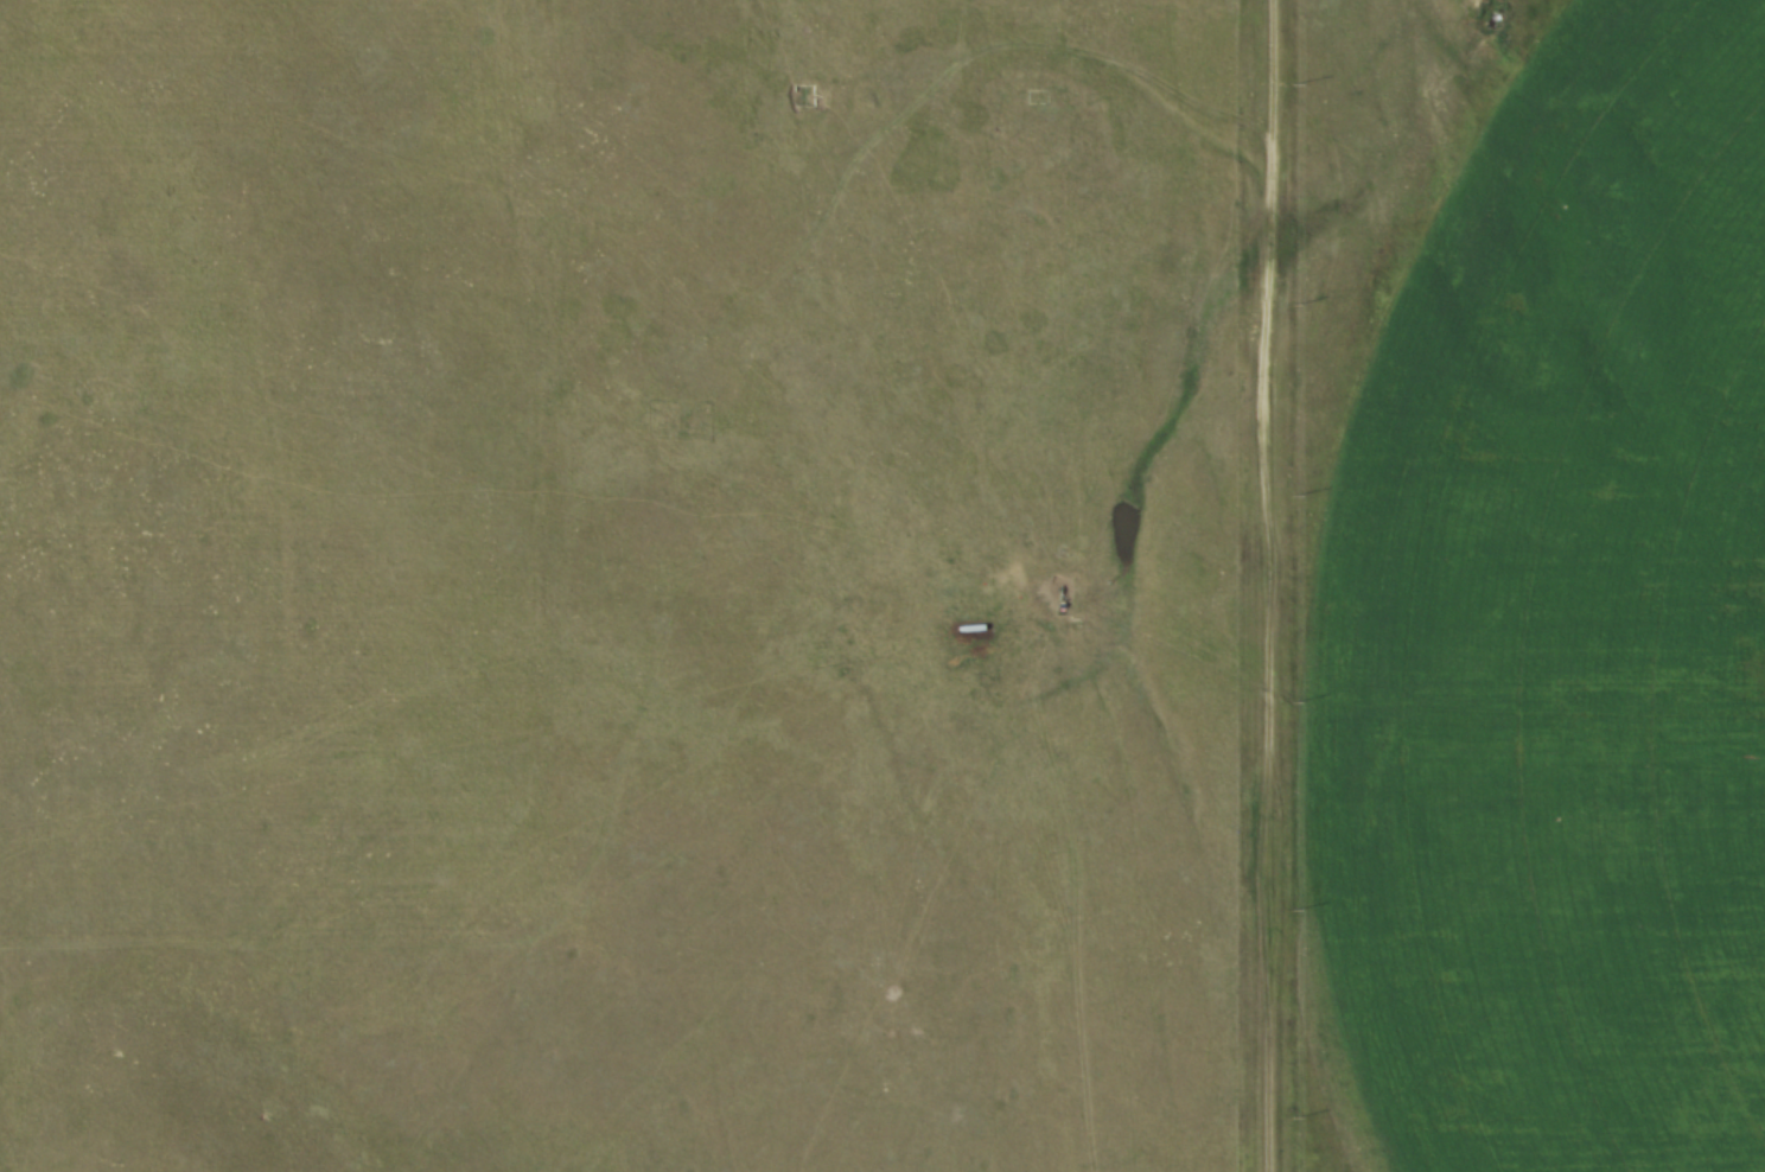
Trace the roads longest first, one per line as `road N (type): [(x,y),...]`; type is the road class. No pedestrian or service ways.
road 1 (residential): [(1268,1171),(1276,0)]

